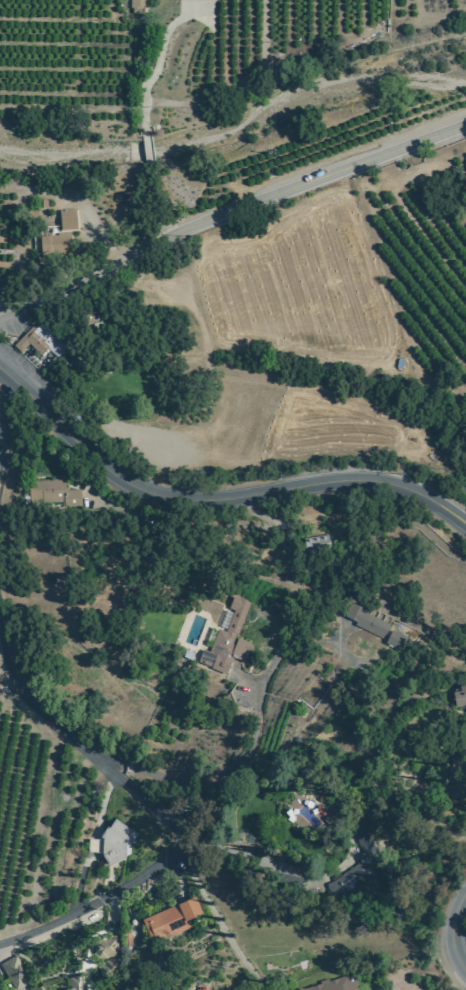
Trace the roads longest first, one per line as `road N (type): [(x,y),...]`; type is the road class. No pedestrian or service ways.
road 1 (primary): [(465,523),(427,495),(380,479),(215,500),(155,493),(98,462),(0,370)]
road 2 (residential): [(465,123),(203,217),(0,306)]
road 3 (residential): [(0,947),(138,882),(180,846),(172,825),(23,684),(0,635)]

